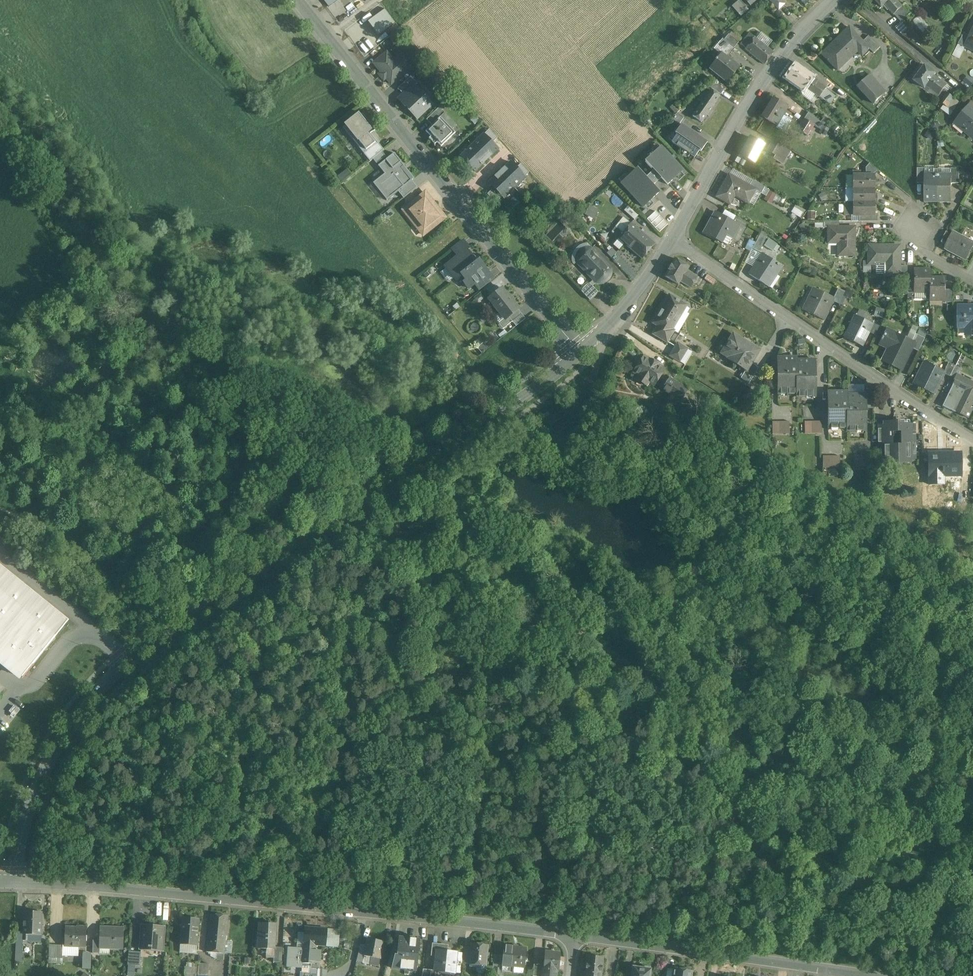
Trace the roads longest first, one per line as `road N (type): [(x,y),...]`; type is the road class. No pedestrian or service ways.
road 1 (tertiary): [(15,882),(49,764),(132,654),(492,419),(584,347)]
road 2 (residential): [(576,935),(15,882)]
road 3 (unclassified): [(584,347),(302,0)]
road 4 (residential): [(972,439),(672,241)]
road 5 (tertiary): [(672,241),(771,68),(830,0)]
road 6 (residential): [(834,970),(576,935)]

